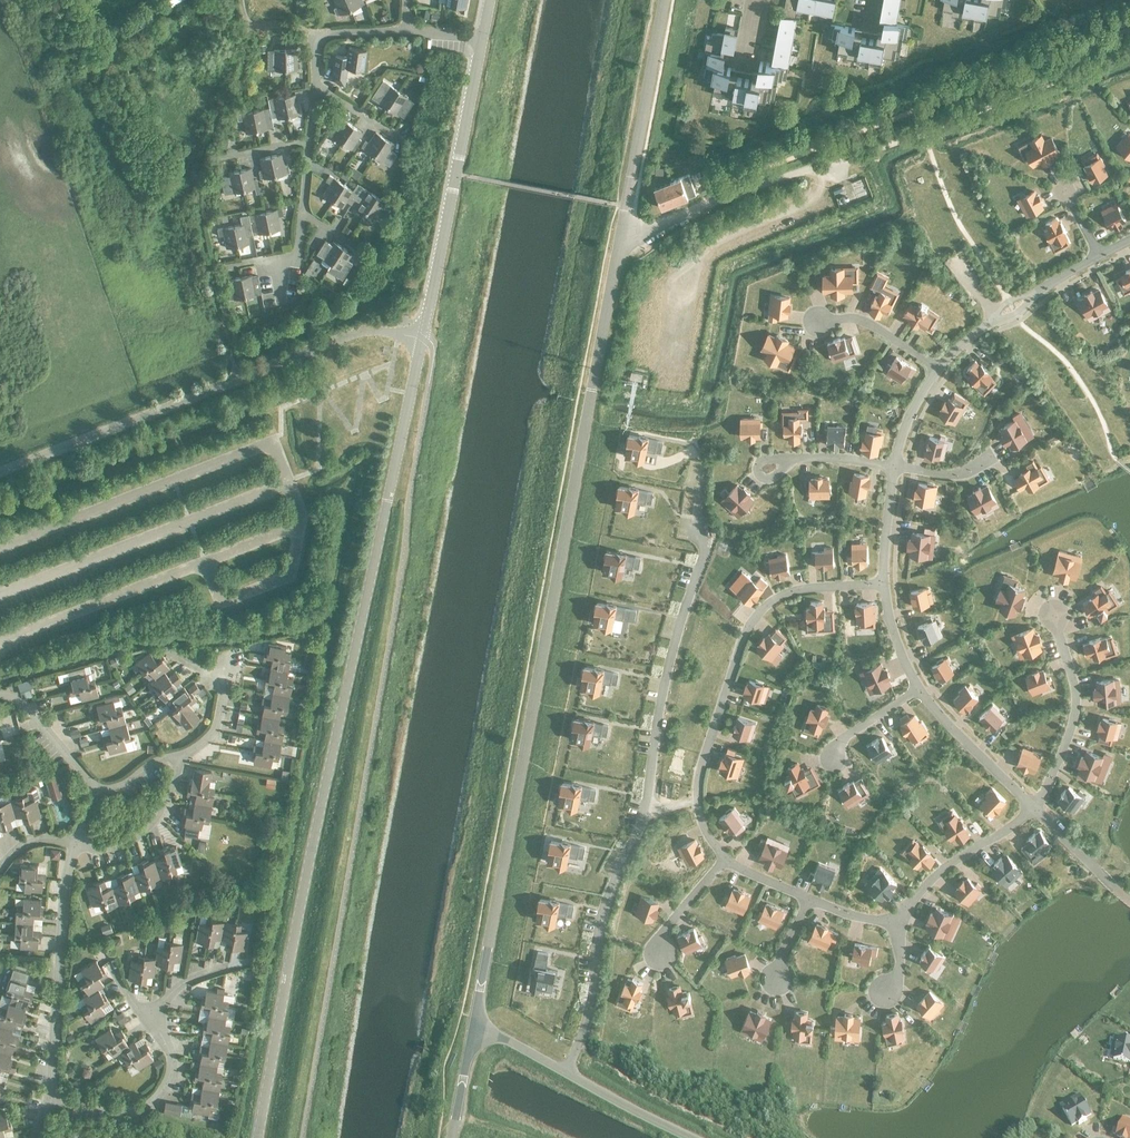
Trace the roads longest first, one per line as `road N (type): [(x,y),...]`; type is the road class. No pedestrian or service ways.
road 1 (tertiary): [(257,1137),(422,340)]
road 2 (unclassified): [(473,1028),(619,240)]
road 3 (residential): [(0,472),(364,330),(422,340)]
road 4 (residential): [(619,240),(923,135)]
road 5 (tertiary): [(422,340),(480,42)]
road 6 (residential): [(48,1099),(64,892),(76,843)]
road 7 (unclassified): [(694,1137),(473,1028)]
road 8 (unclassified): [(619,240),(663,0)]
road 9 (residential): [(48,1099),(147,1104),(171,1065),(153,1015)]
road 10 (residential): [(182,758),(214,731),(223,677),(166,649)]
road 11 (residential): [(76,843),(108,849),(133,839),(157,814),(182,758)]
road 12 (residential): [(316,86),(319,36),(408,31)]
road 13 (residential): [(97,790),(25,704),(0,695)]

